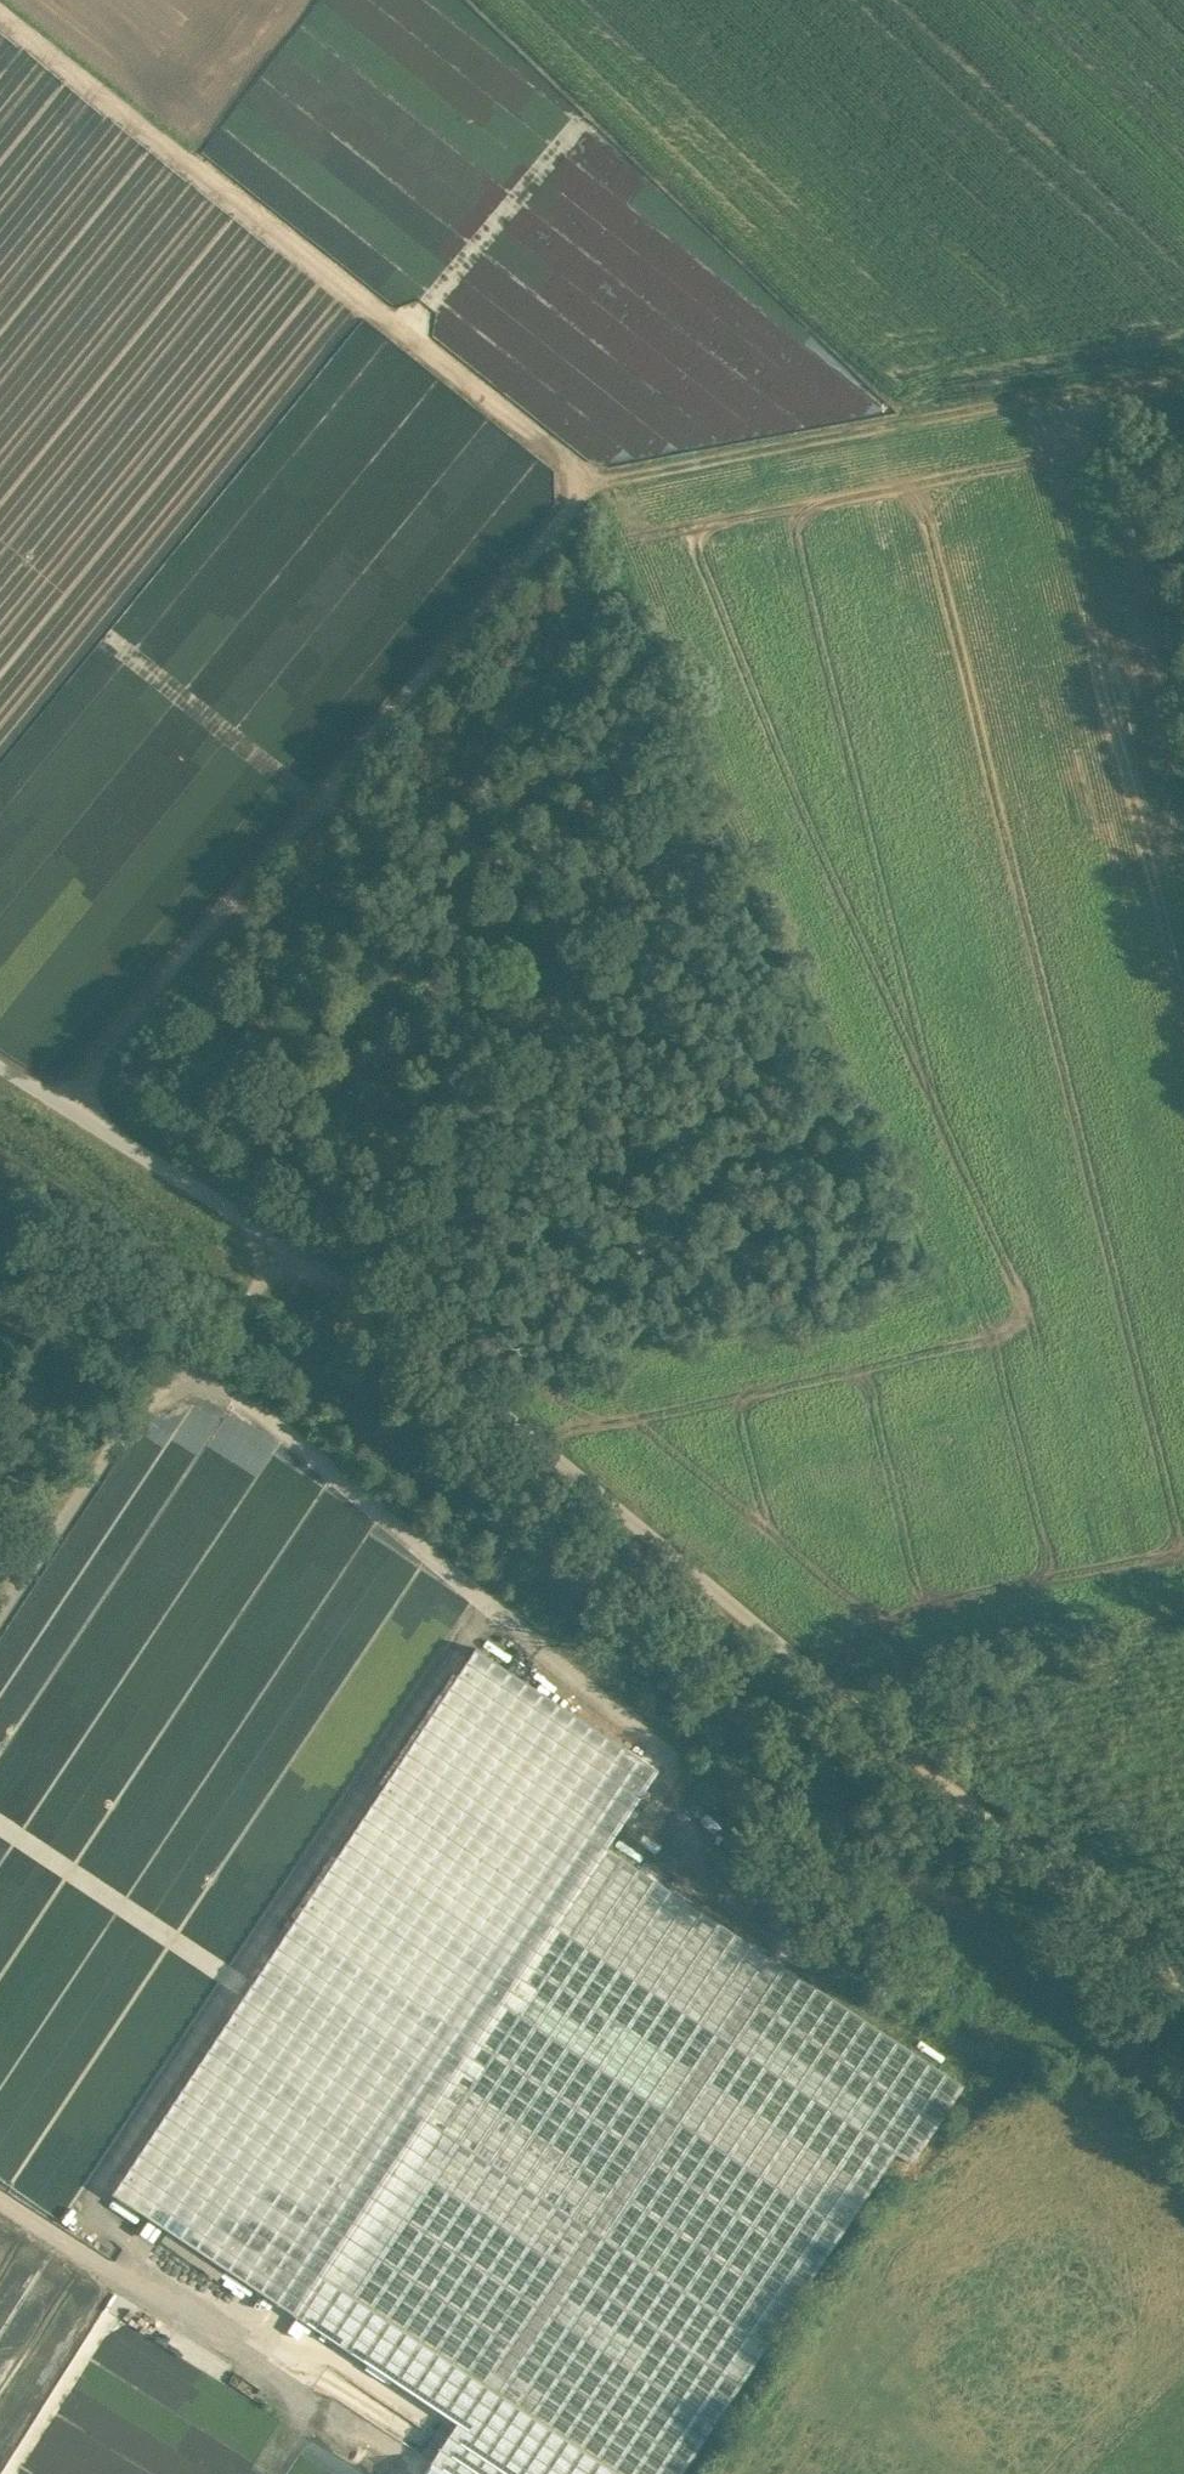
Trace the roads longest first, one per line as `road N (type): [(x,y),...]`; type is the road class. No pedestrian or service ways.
road 1 (unclassified): [(0,1067),(301,1256),(430,1352),(1183,1984)]
road 2 (track): [(73,1114),(619,469)]
road 3 (track): [(619,469),(881,403),(1113,385),(1183,370)]

